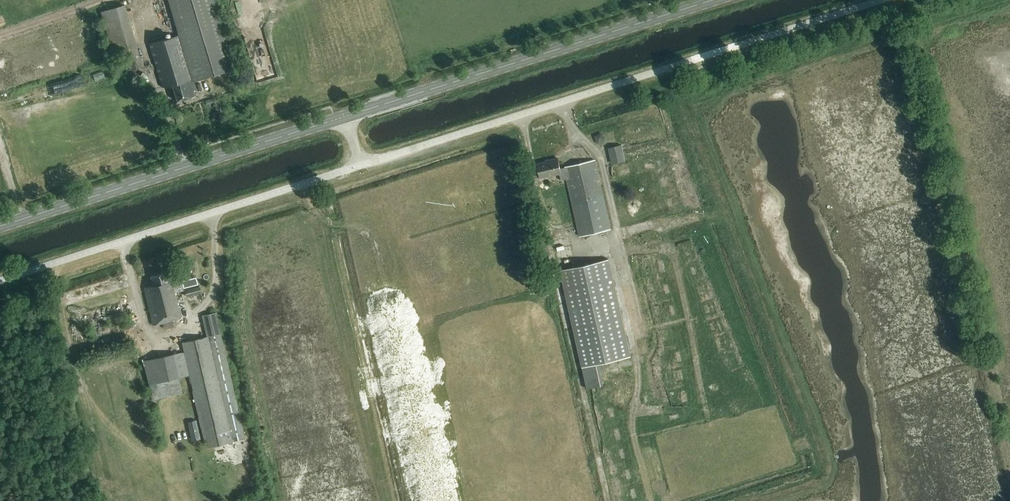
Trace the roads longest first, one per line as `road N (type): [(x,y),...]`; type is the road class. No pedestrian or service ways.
road 1 (unclassified): [(883,0),(360,165)]
road 2 (primary): [(345,115),(710,0)]
road 3 (unclassified): [(360,165),(0,281)]
road 4 (primary): [(0,226),(345,115)]

